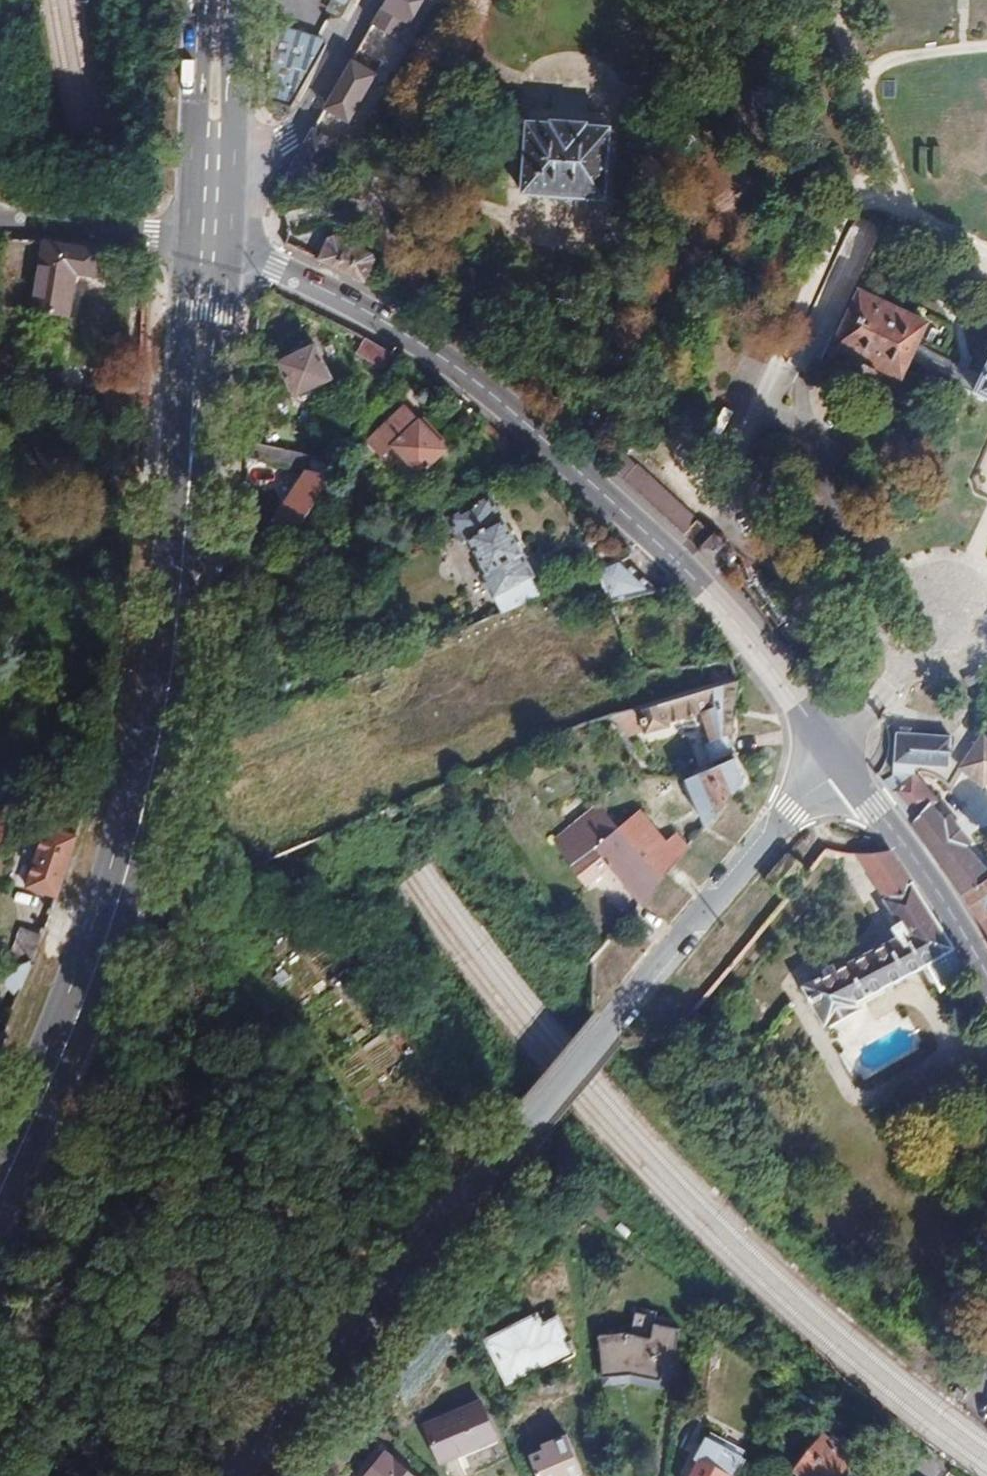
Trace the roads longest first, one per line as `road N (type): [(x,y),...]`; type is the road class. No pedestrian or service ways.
road 1 (tertiary): [(233,1475),(825,755)]
road 2 (tertiary): [(825,755),(721,617),(539,437),(424,346),(220,243)]
road 3 (primary): [(0,1187),(75,1014),(122,879),(155,766),(172,660)]
road 4 (primary): [(172,660),(206,541),(220,243)]
road 5 (primary): [(186,240),(172,660)]
road 6 (tertiary): [(986,987),(825,755)]
road 7 (residential): [(221,171),(279,147),(300,124),(368,0)]
road 8 (residential): [(186,240),(0,225)]
road 9 (primary): [(221,171),(225,0)]
road 10 (primary): [(194,0),(186,170)]

